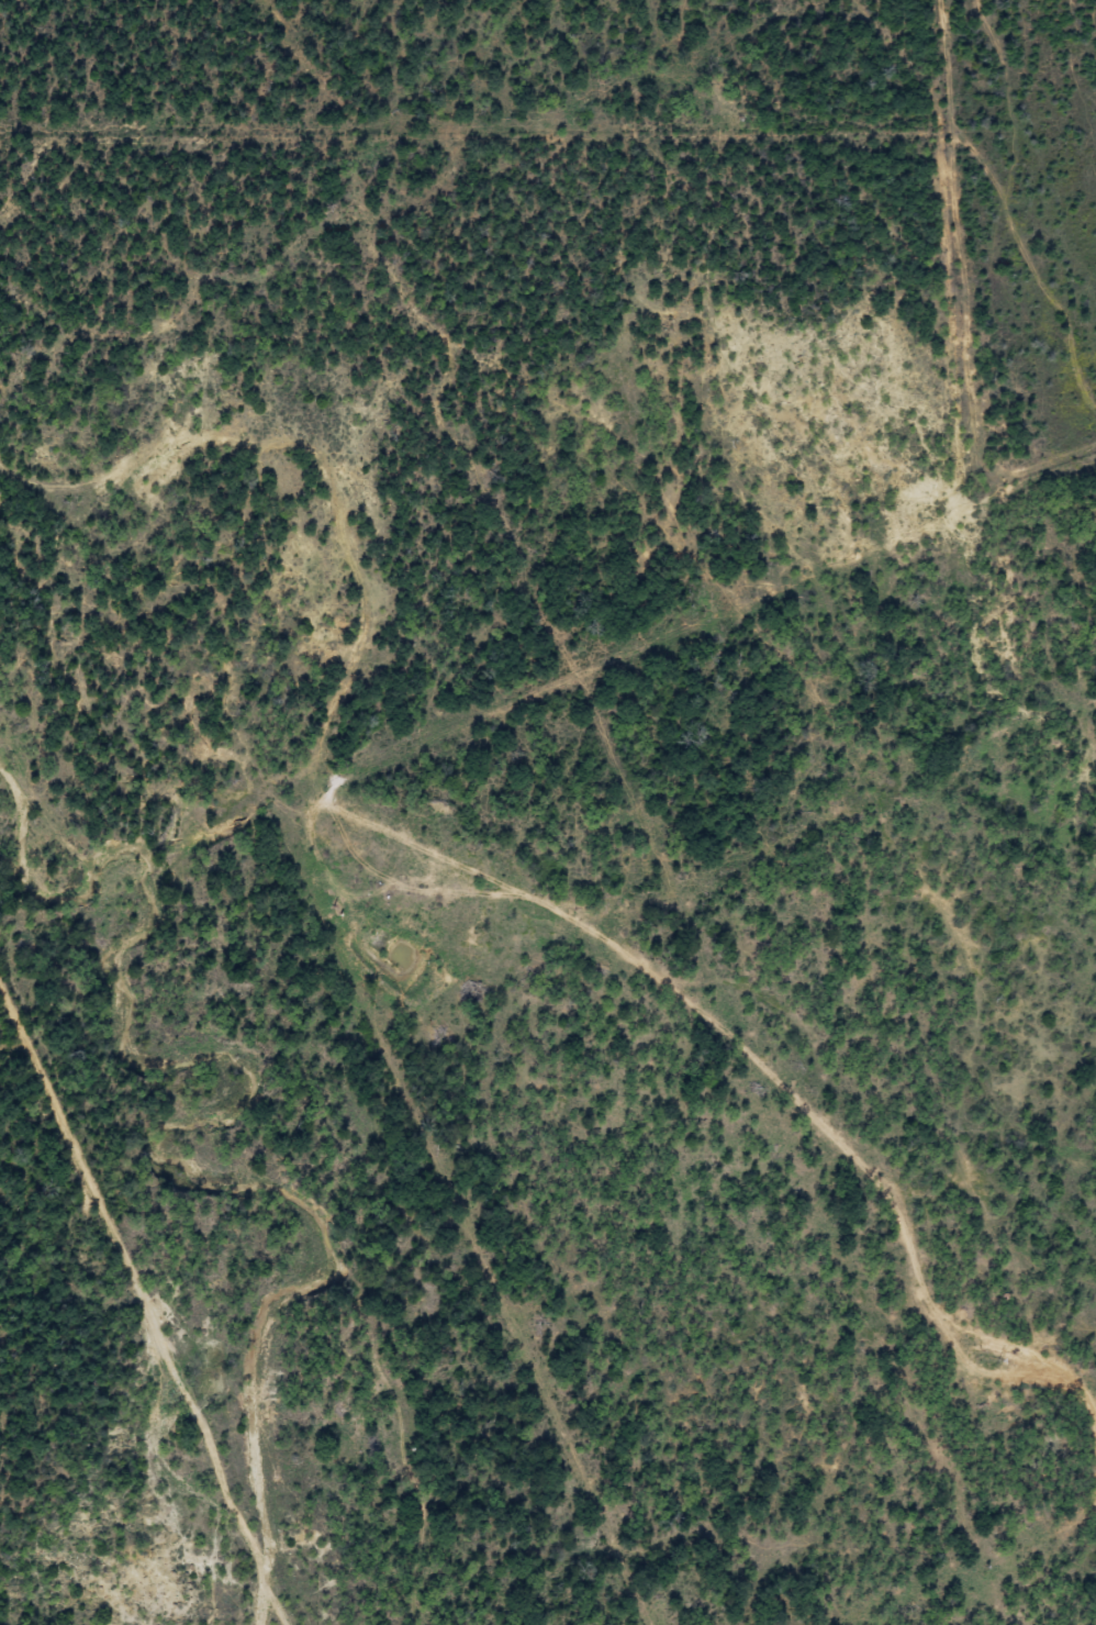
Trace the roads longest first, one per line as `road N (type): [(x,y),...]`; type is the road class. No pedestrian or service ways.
road 1 (residential): [(869,0),(970,214),(1095,391)]

